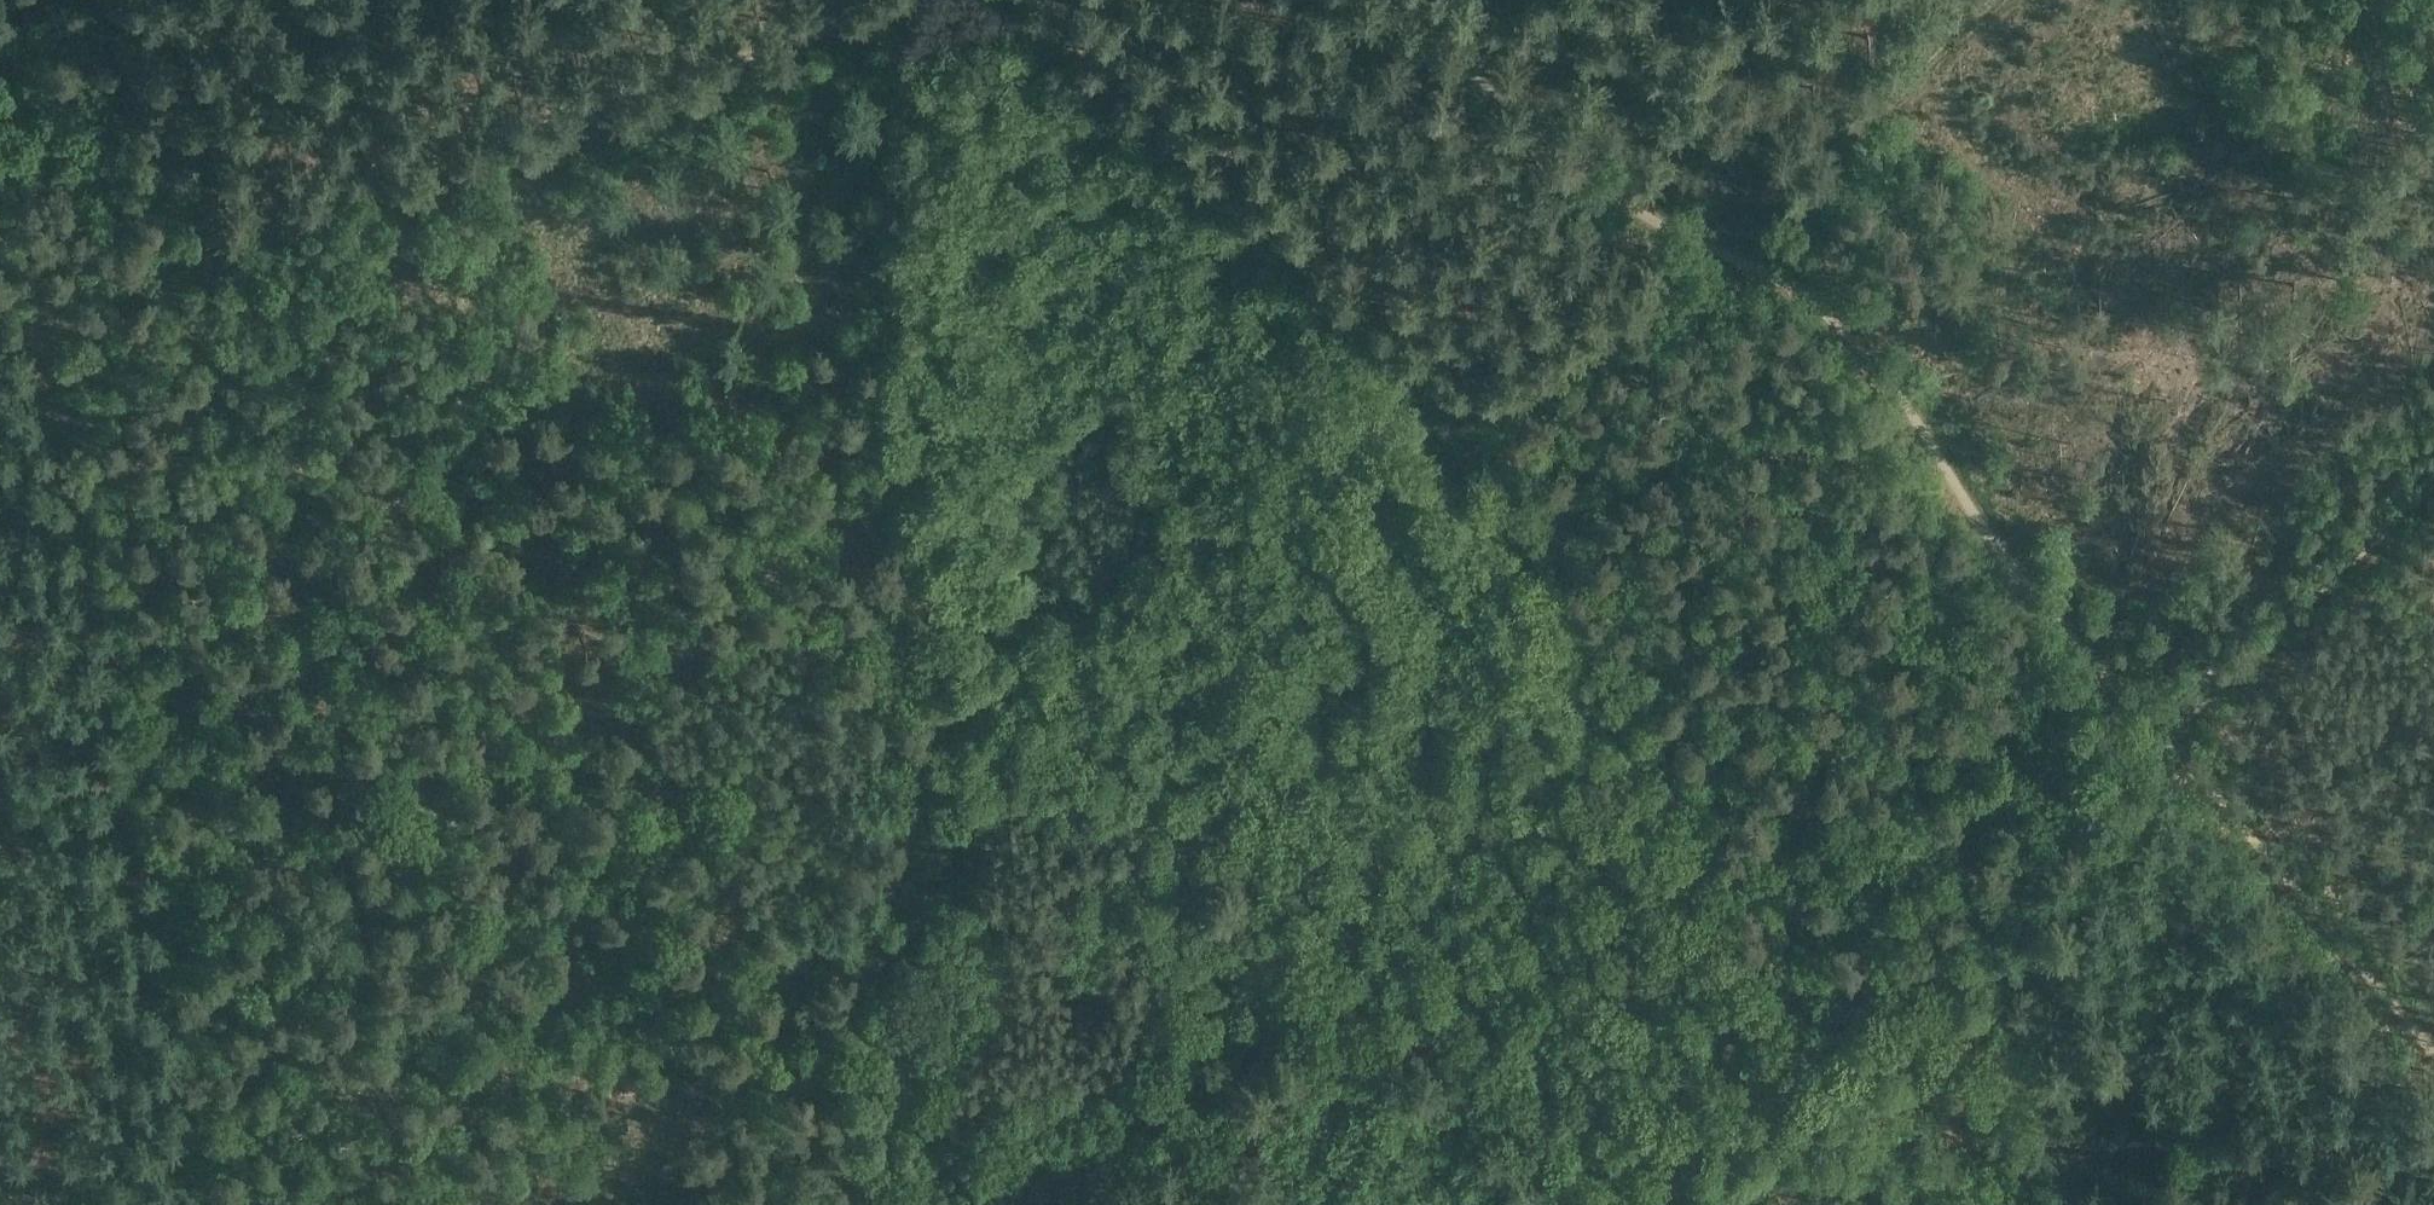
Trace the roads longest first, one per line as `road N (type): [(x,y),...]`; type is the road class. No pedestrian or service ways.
road 1 (track): [(1398,0),(1648,212),(1767,271),(1888,366),(1952,493),(2159,727)]
road 2 (track): [(834,0),(751,48),(0,287)]
road 3 (track): [(1601,1204),(1979,903),(2159,727)]
road 4 (track): [(2433,1056),(2159,727)]
road 5 (track): [(2086,1204),(1970,890)]
road 6 (track): [(814,1045),(860,1204)]

